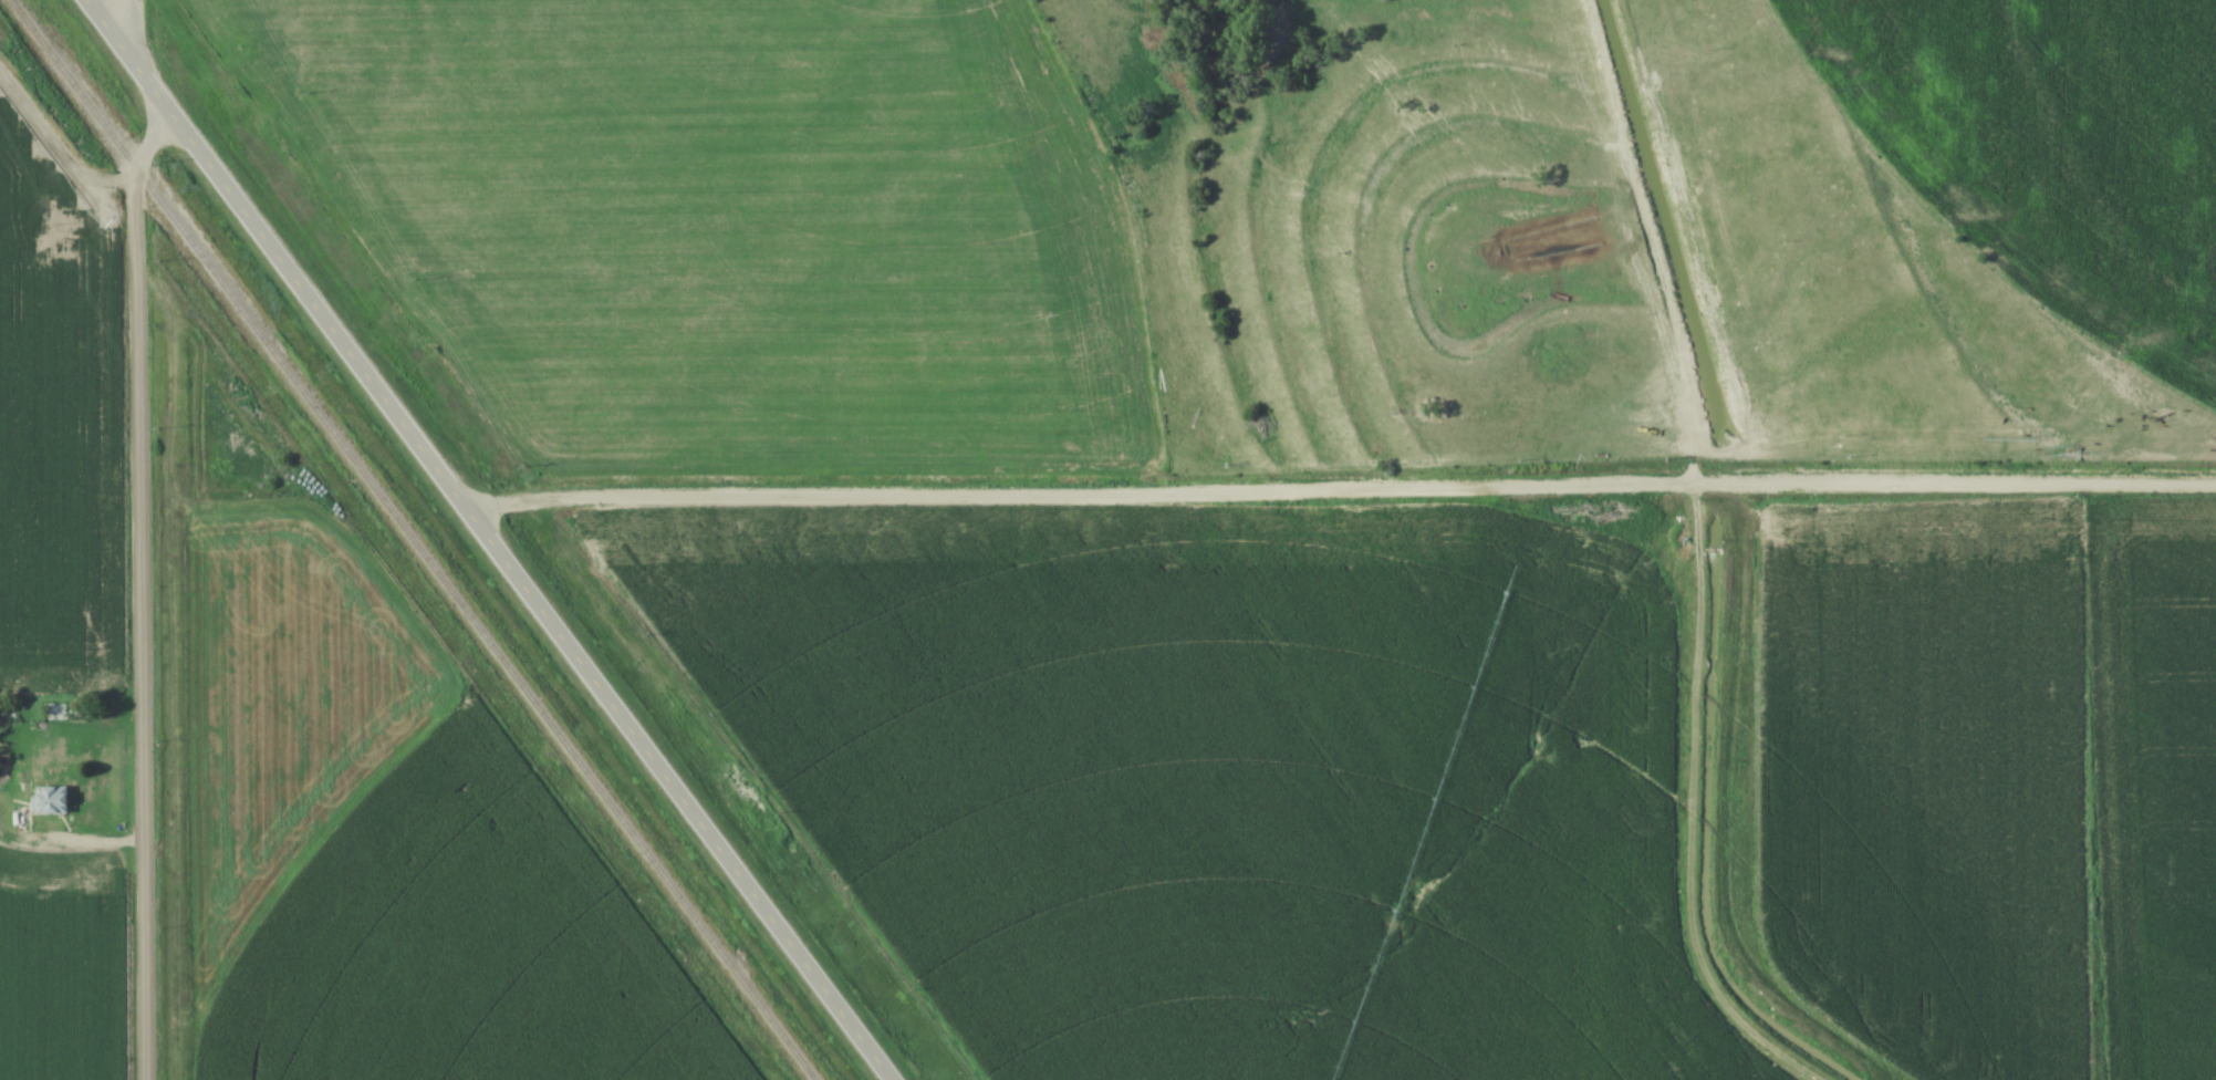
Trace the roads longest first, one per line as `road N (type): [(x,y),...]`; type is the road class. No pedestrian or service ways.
road 1 (residential): [(475,516),(503,503),(987,502),(1651,484),(2215,484)]
road 2 (primary): [(896,1079),(88,0)]
road 3 (residential): [(138,1079),(137,198),(141,170),(170,113)]

